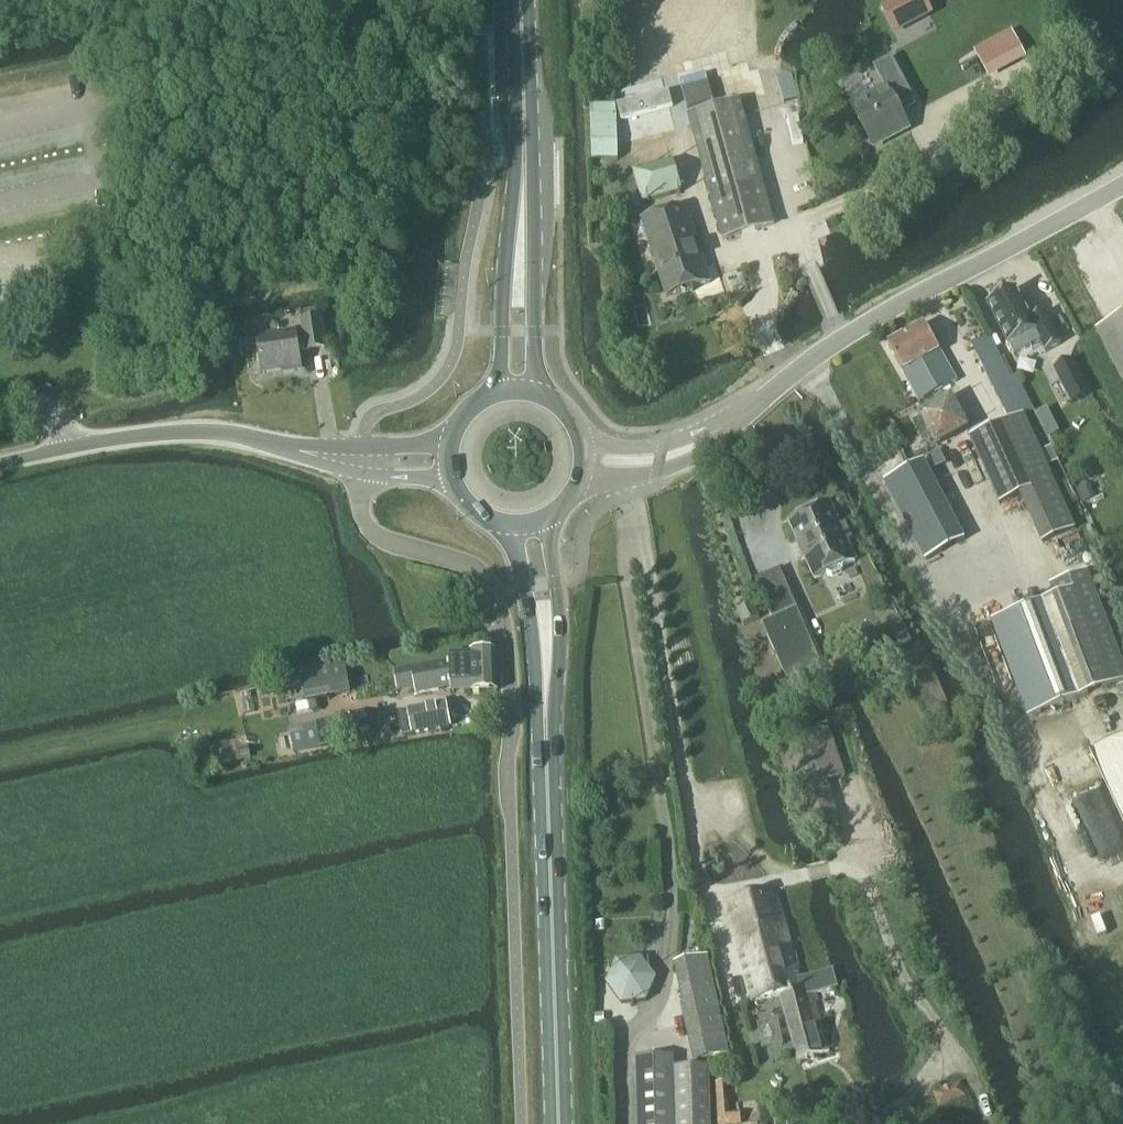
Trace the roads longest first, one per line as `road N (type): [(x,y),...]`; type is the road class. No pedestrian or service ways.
road 1 (unclassified): [(361,463),(365,527),(482,578),(502,620),(513,730),(507,770),(520,1123)]
road 2 (unclassified): [(1122,185),(866,328),(701,443),(659,459),(583,462)]
road 3 (primary): [(560,1123),(545,635)]
road 4 (track): [(832,870),(855,869),(869,889),(898,968),(947,1043),(906,1105)]
road 5 (unclassified): [(69,449),(181,437),(361,463)]
road 6 (primary): [(520,254),(520,0)]
road 7 (primary): [(520,254),(502,308),(495,396)]
road 8 (primary): [(535,396),(533,311),(520,254)]

